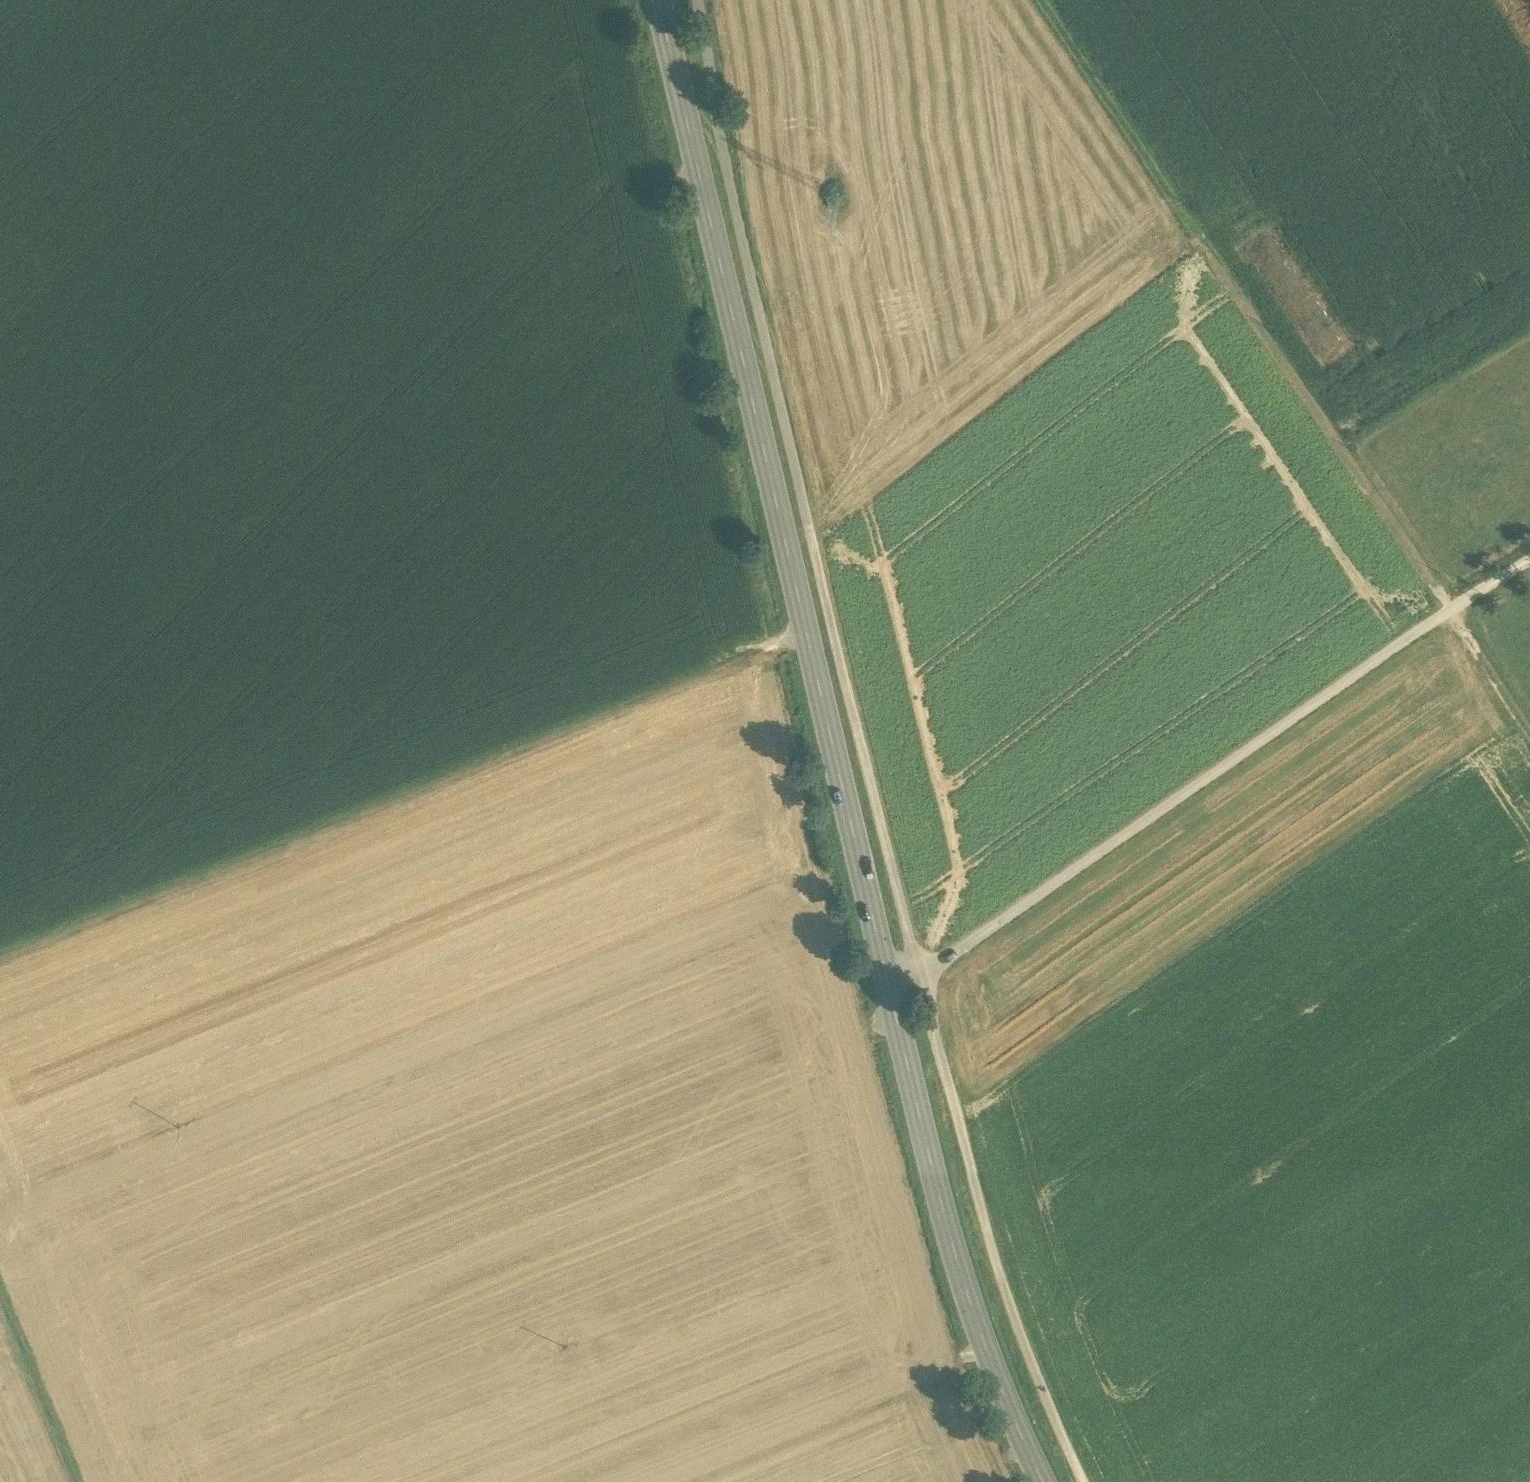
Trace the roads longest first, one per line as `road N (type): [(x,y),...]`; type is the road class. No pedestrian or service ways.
road 1 (secondary): [(1044,1481),(983,1338),(888,981),(667,0)]
road 2 (track): [(0,962),(811,637)]
road 3 (track): [(1456,610),(1044,0)]

